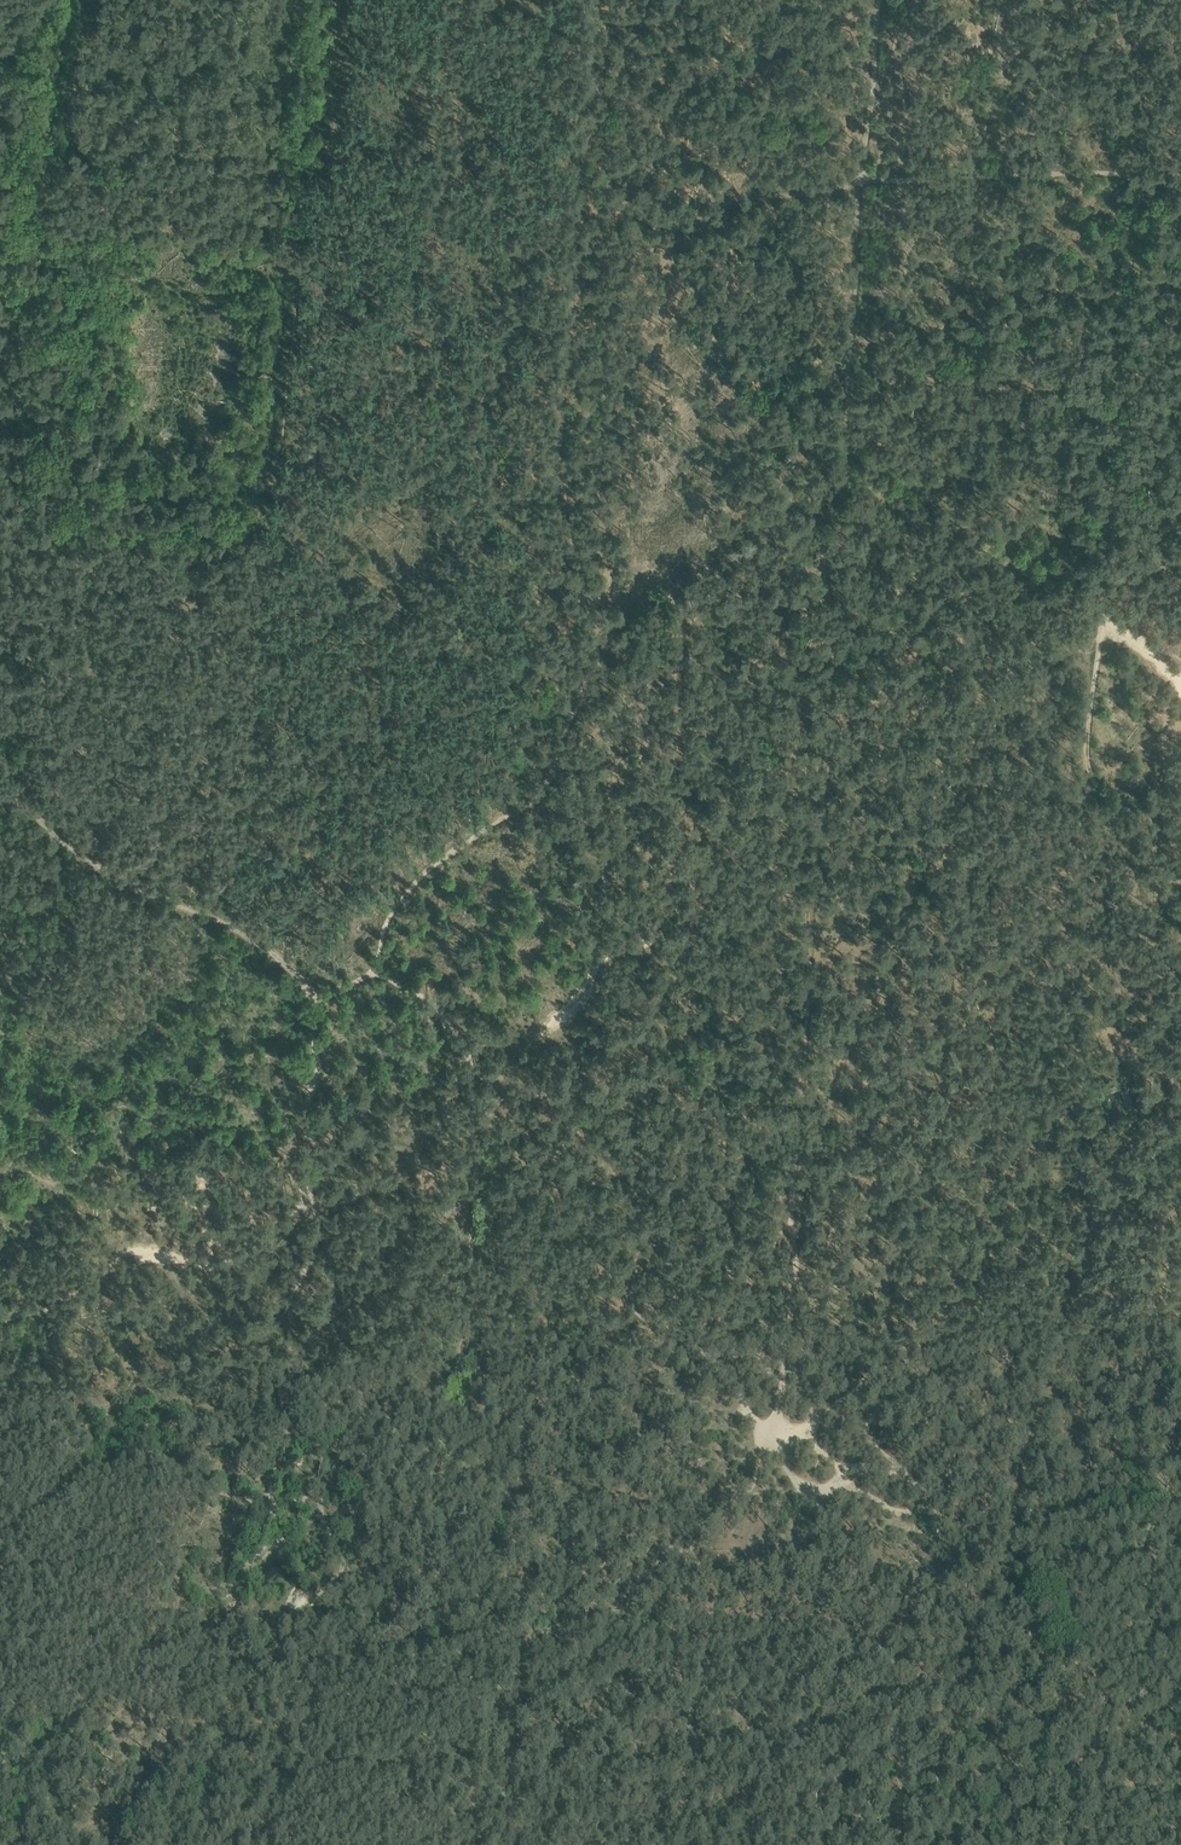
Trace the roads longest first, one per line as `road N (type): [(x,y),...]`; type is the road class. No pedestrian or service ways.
road 1 (track): [(1180,660),(1104,618),(1127,176)]
road 2 (track): [(1127,176),(859,181),(604,209)]
road 3 (track): [(328,0),(332,80),(272,447),(248,491)]

